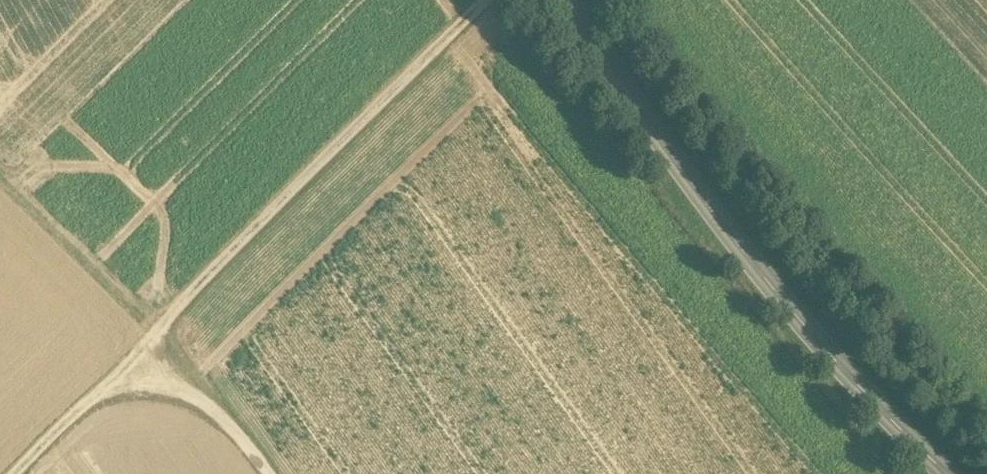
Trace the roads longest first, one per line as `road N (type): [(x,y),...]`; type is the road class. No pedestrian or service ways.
road 1 (tertiary): [(569,0),(744,252),(825,350),(949,473)]
road 2 (track): [(0,174),(156,326)]

